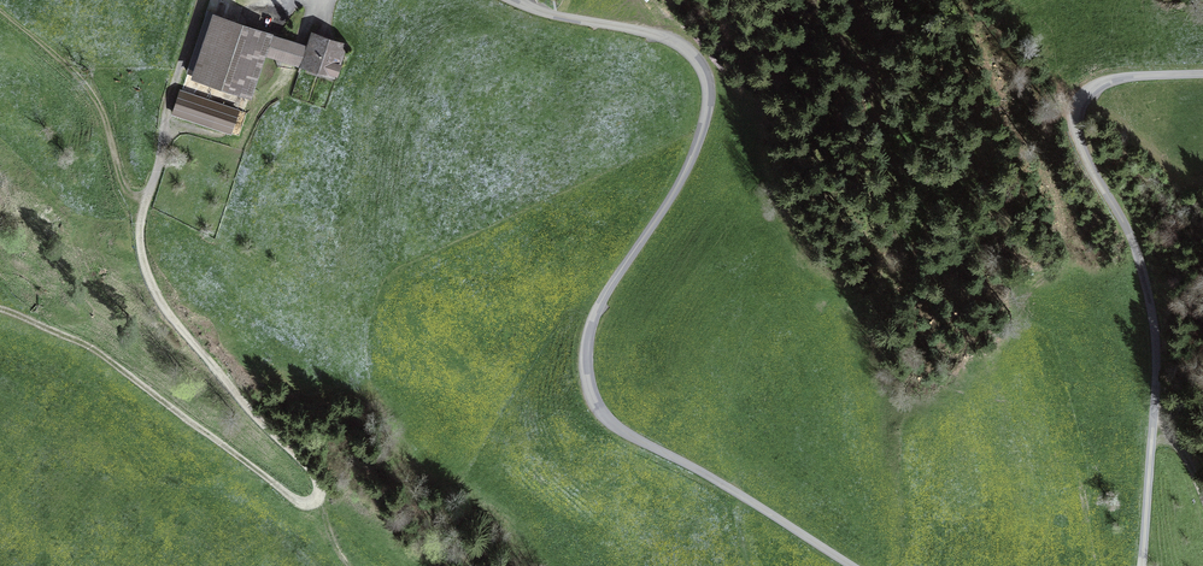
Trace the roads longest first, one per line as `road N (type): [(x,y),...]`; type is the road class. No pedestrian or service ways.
road 1 (track): [(201,0),(142,214),(143,261),(170,315),(312,474),(315,501),(293,499),(95,351),(0,309)]
road 2 (track): [(852,565),(632,437),(598,406),(586,354),(594,316),(683,176),(705,121),(706,79),(698,61),(669,40),(513,0)]
road 3 (track): [(1202,74),(1109,81),(1087,94),(1076,117),(1087,159),(1134,244),(1155,327),(1142,565)]
road 4 (track): [(147,199),(125,187),(88,87),(0,9)]

